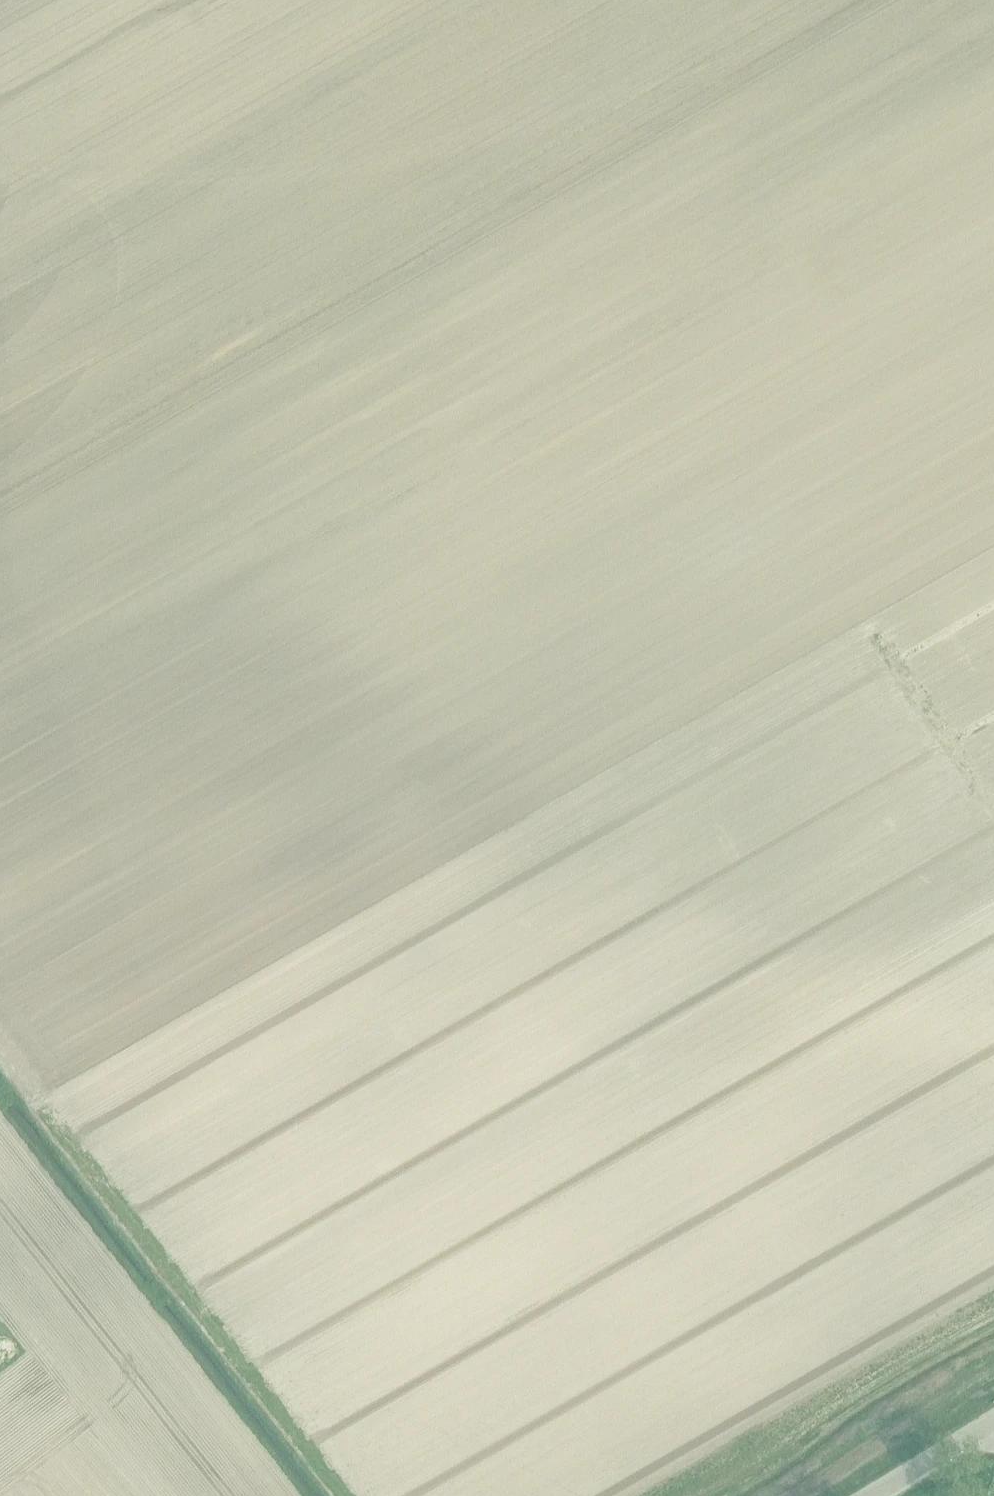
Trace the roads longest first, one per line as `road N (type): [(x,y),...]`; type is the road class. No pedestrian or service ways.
road 1 (tertiary): [(864,1495),(993,1422)]

